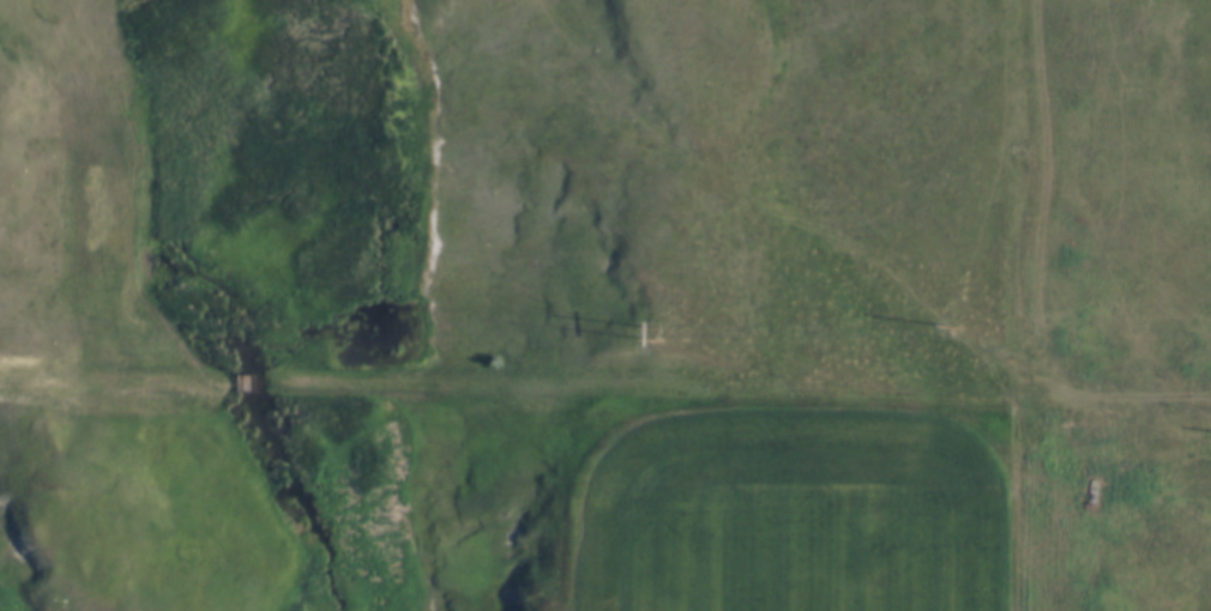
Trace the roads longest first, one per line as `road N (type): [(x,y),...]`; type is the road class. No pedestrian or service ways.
road 1 (track): [(1072,395),(1210,396)]

